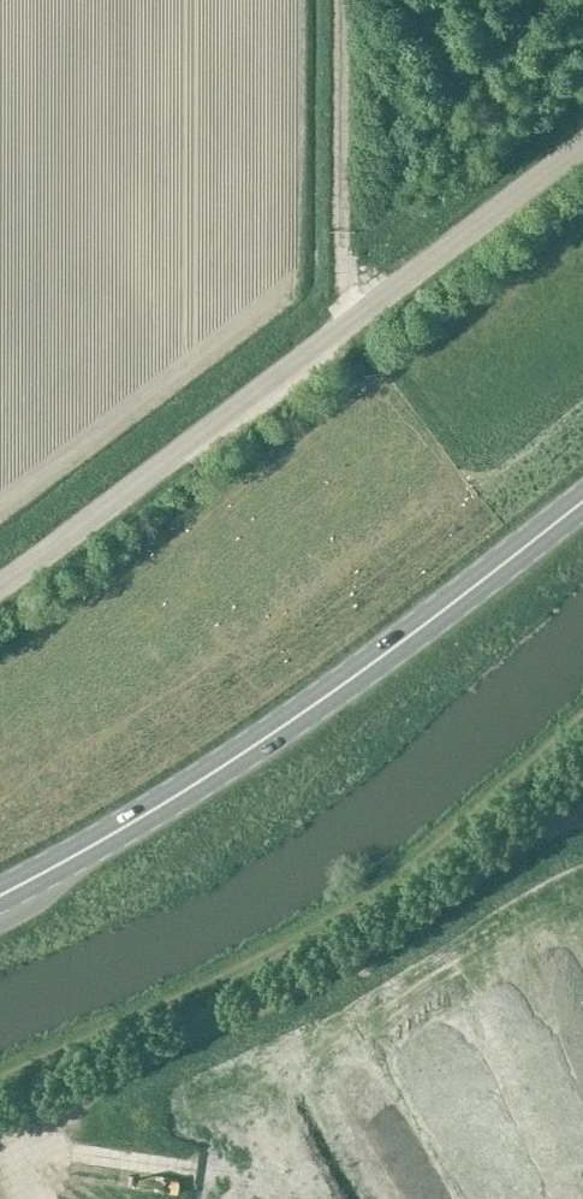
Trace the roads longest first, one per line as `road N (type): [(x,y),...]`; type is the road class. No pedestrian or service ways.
road 1 (unclassified): [(0,614),(582,174)]
road 2 (primary): [(0,895),(322,699),(582,500)]
road 3 (track): [(582,721),(380,889),(0,1085)]
road 4 (track): [(328,0),(330,297),(354,350)]

